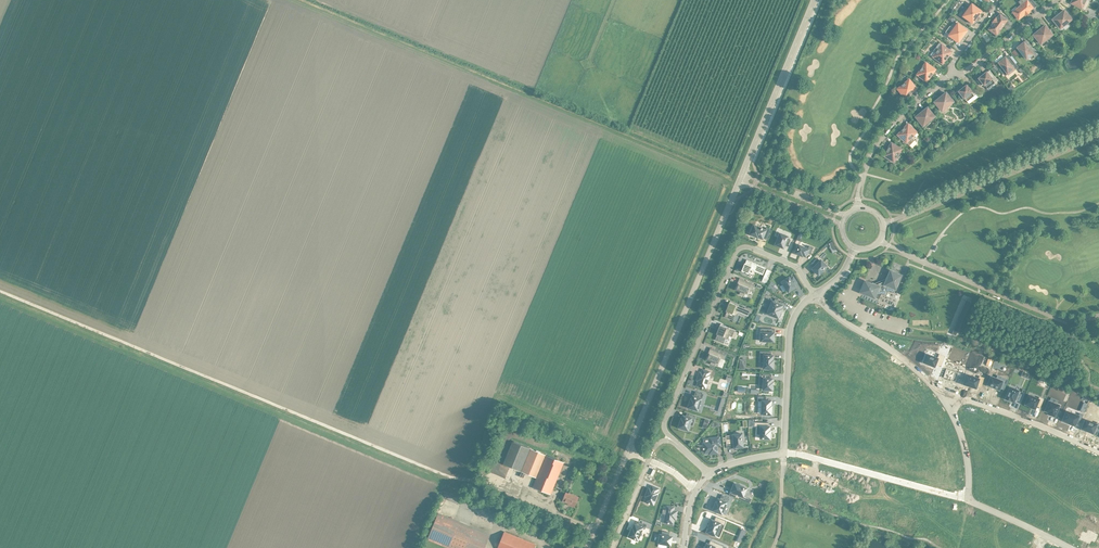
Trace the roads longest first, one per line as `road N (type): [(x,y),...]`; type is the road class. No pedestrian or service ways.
road 1 (unclassified): [(585,547),(739,182)]
road 2 (residential): [(668,434),(665,418),(740,248),(794,266),(816,296)]
road 3 (residential): [(1098,315),(1067,321),(880,241)]
road 4 (residential): [(883,224),(1098,135)]
road 5 (residential): [(784,453),(967,500)]
road 6 (unclassified): [(742,174),(815,0)]
road 7 (residential): [(816,296),(946,399)]
road 8 (residential): [(816,296),(790,332),(784,453)]
road 9 (residential): [(946,78),(880,140),(863,170),(859,207)]
road 10 (residential): [(946,399),(1017,415),(1098,451)]
road 11 (residential): [(1056,0),(1030,27),(946,78)]
road 12 (residential): [(668,434),(651,453),(612,547)]

